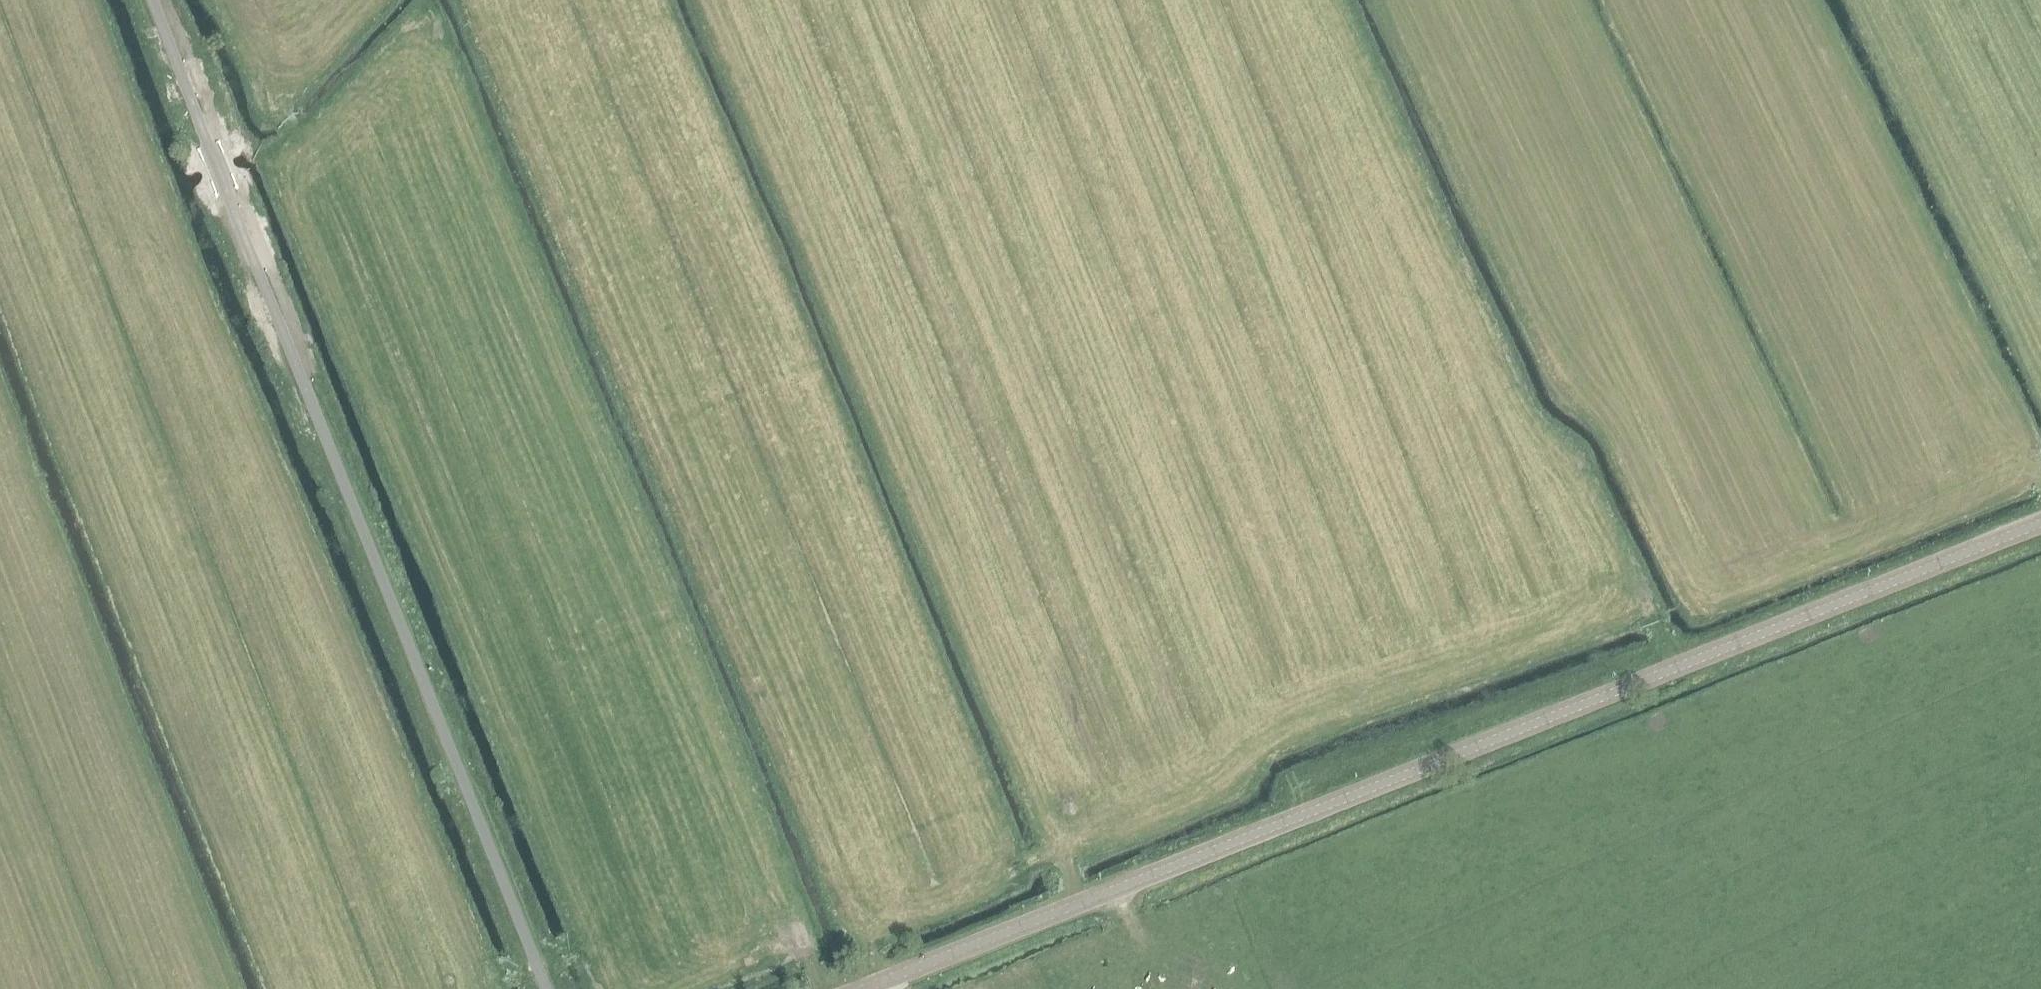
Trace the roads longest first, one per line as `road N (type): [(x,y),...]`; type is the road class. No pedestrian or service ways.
road 1 (tertiary): [(863,988),(2040,523)]
road 2 (unclassified): [(545,988),(153,0)]

